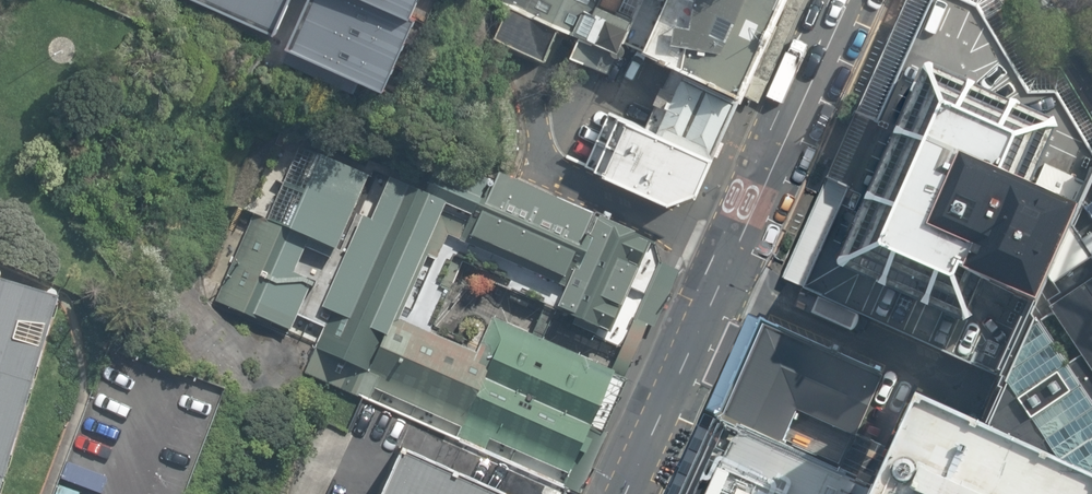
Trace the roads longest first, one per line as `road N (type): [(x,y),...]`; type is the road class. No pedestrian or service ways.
road 1 (secondary): [(850,0),(626,493)]

